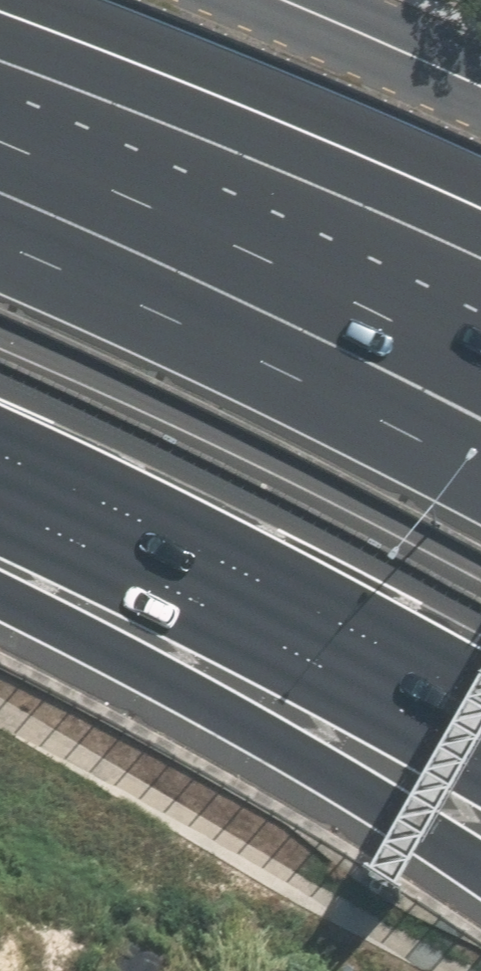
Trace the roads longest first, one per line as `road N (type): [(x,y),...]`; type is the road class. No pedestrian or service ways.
road 1 (motorway): [(480,861),(147,649),(0,574)]
road 2 (motorway): [(480,698),(234,566),(0,455)]
road 3 (motorway): [(480,592),(216,462),(0,377)]
road 4 (motorway): [(0,188),(364,348)]
road 5 (residential): [(275,0),(480,87)]
road 6 (motorway): [(364,348),(480,413)]
road 7 (motorway): [(364,348),(480,377)]

